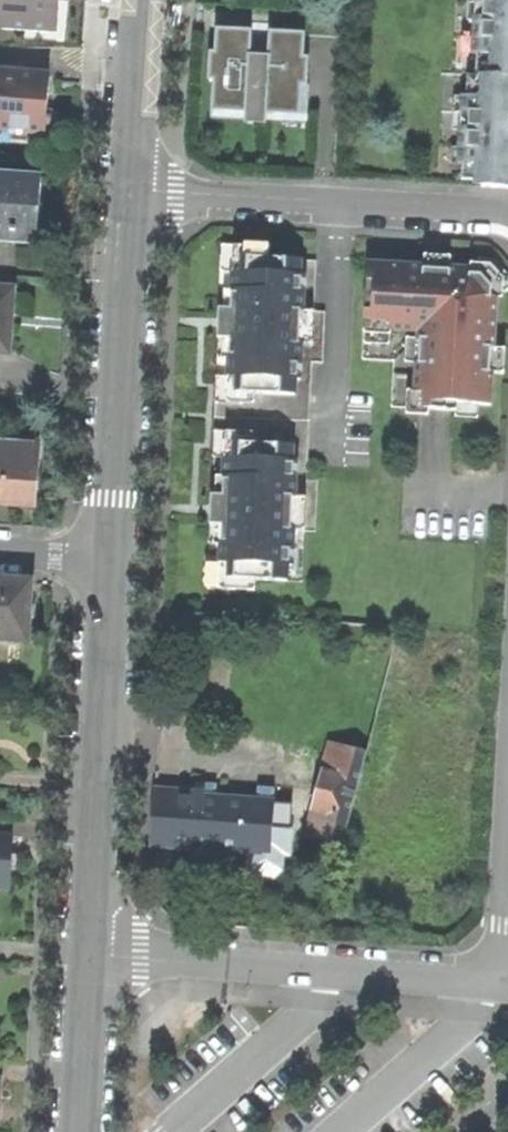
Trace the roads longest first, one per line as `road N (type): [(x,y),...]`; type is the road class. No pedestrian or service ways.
road 1 (residential): [(507,837),(502,947),(494,965),(472,979),(92,956)]
road 2 (residential): [(92,956),(110,560)]
road 3 (residential): [(131,188),(507,212)]
road 4 (residential): [(110,560),(131,188)]
road 5 (residential): [(131,188),(146,0)]
road 6 (residential): [(82,1131),(92,956)]

